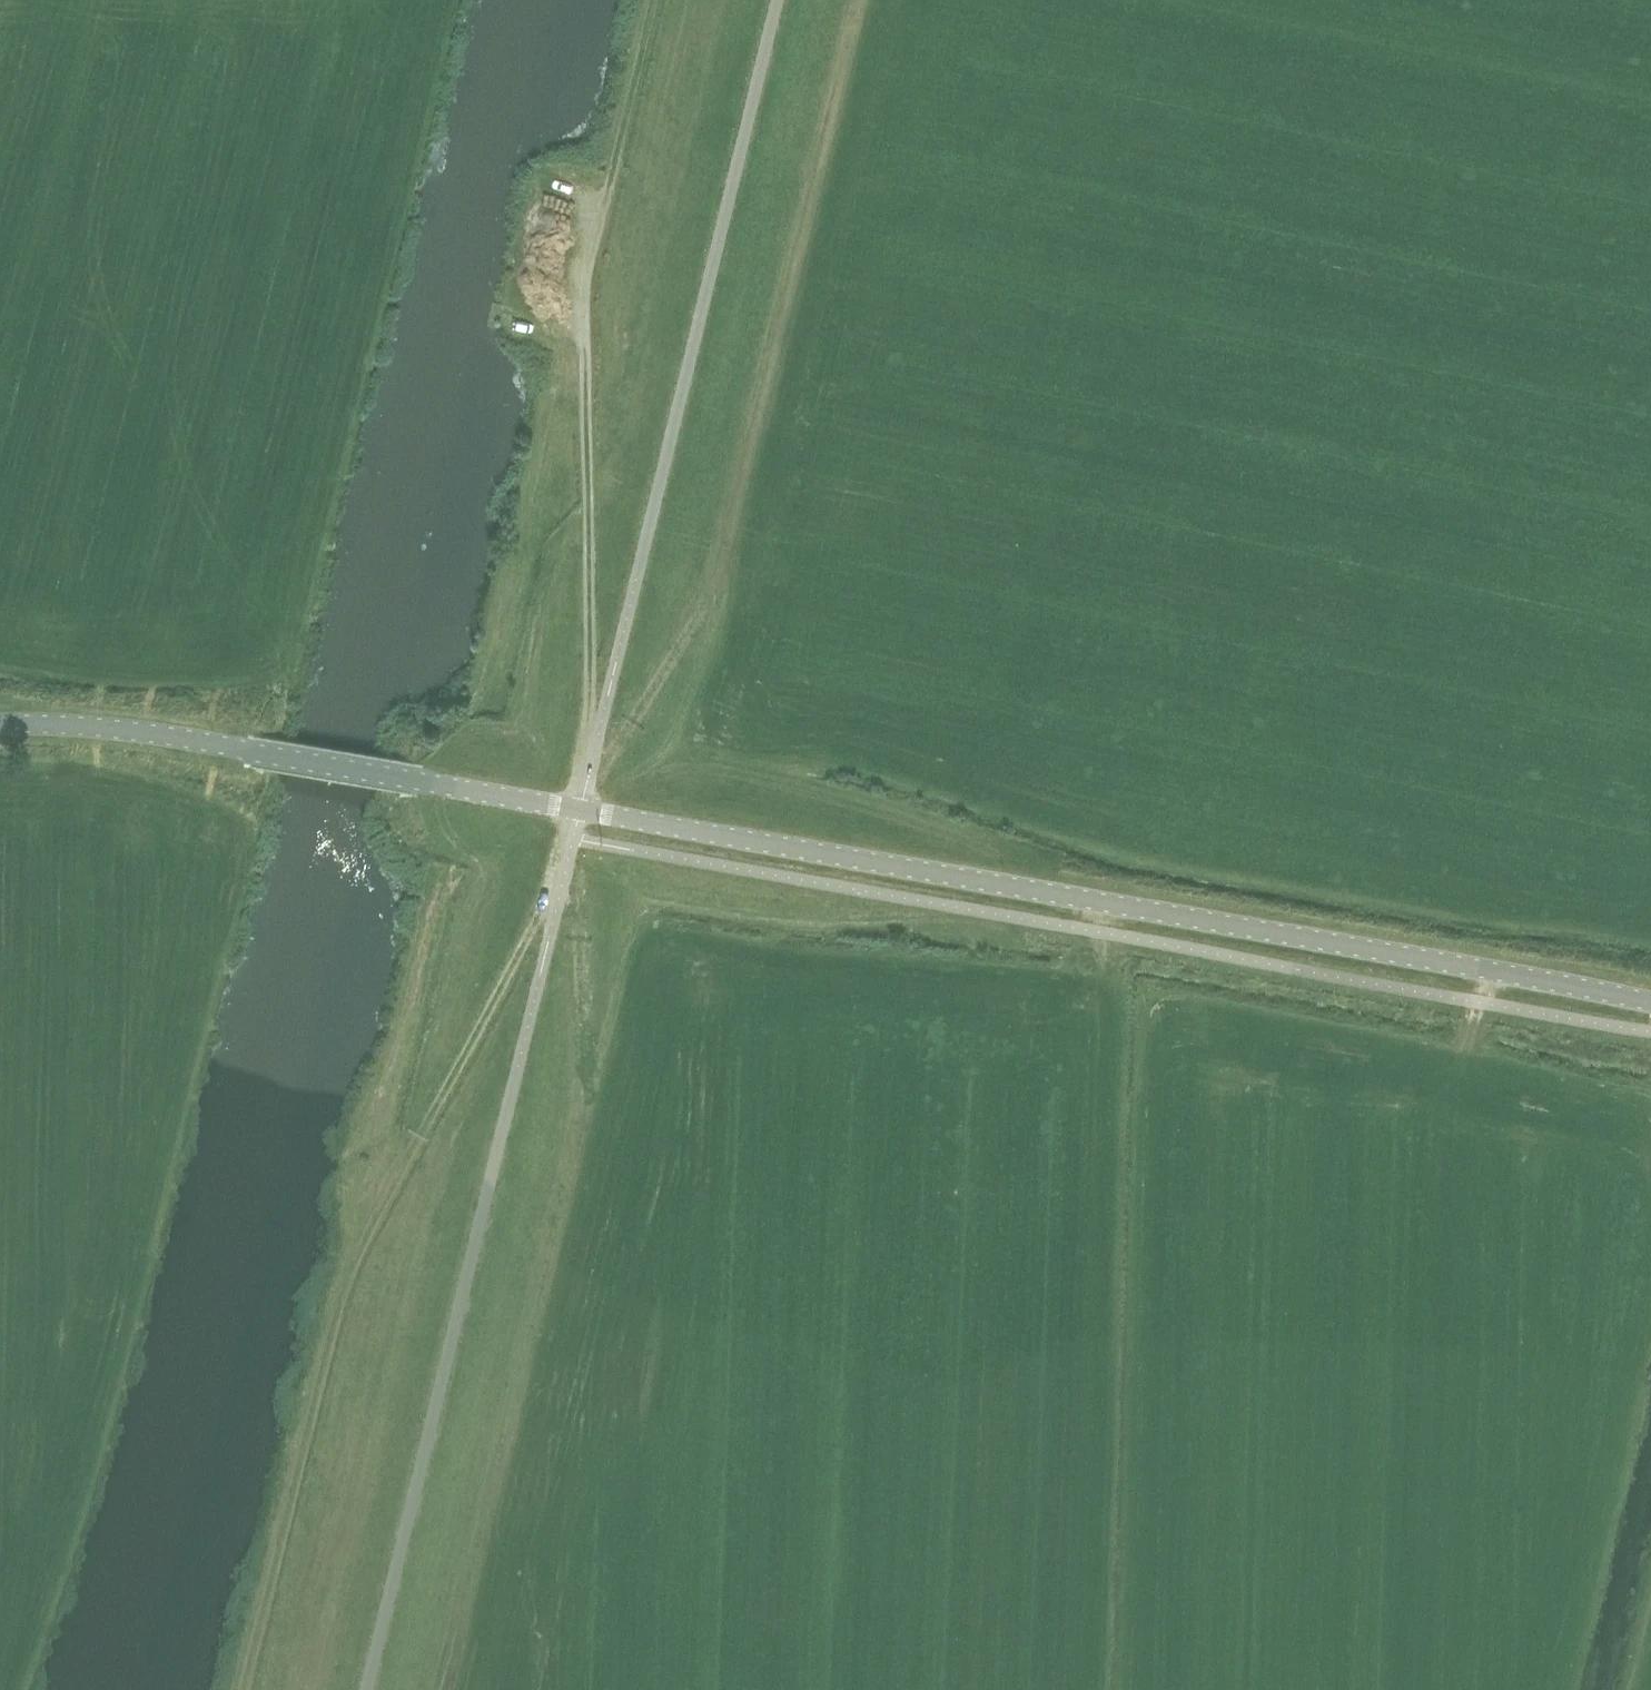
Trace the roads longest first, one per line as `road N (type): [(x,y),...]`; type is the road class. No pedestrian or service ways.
road 1 (unclassified): [(1650,1002),(167,733),(0,720)]
road 2 (track): [(564,869),(418,1134)]

